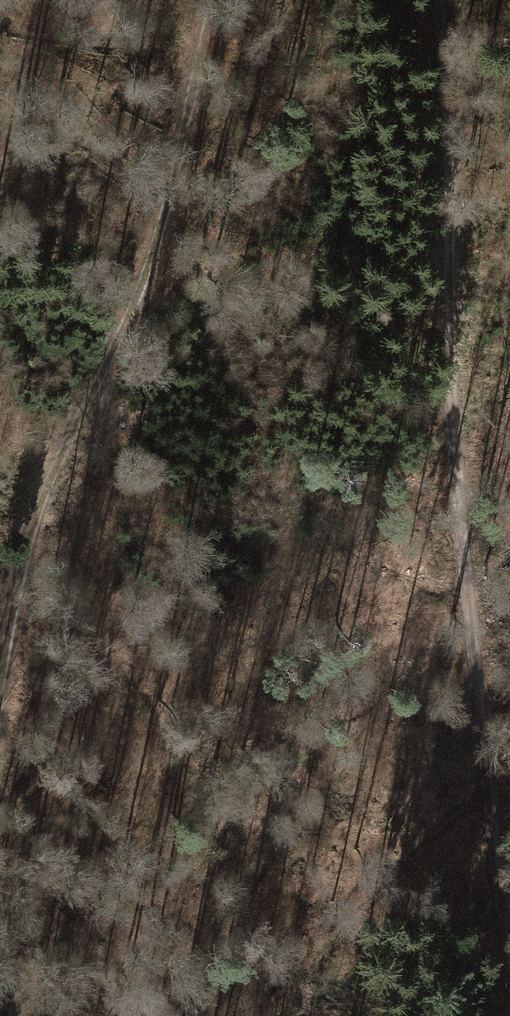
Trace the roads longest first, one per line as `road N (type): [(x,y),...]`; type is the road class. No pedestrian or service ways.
road 1 (track): [(437,0),(450,382),(470,635),(509,938),(509,1015)]
road 2 (track): [(216,0),(166,214),(29,537),(0,675)]

